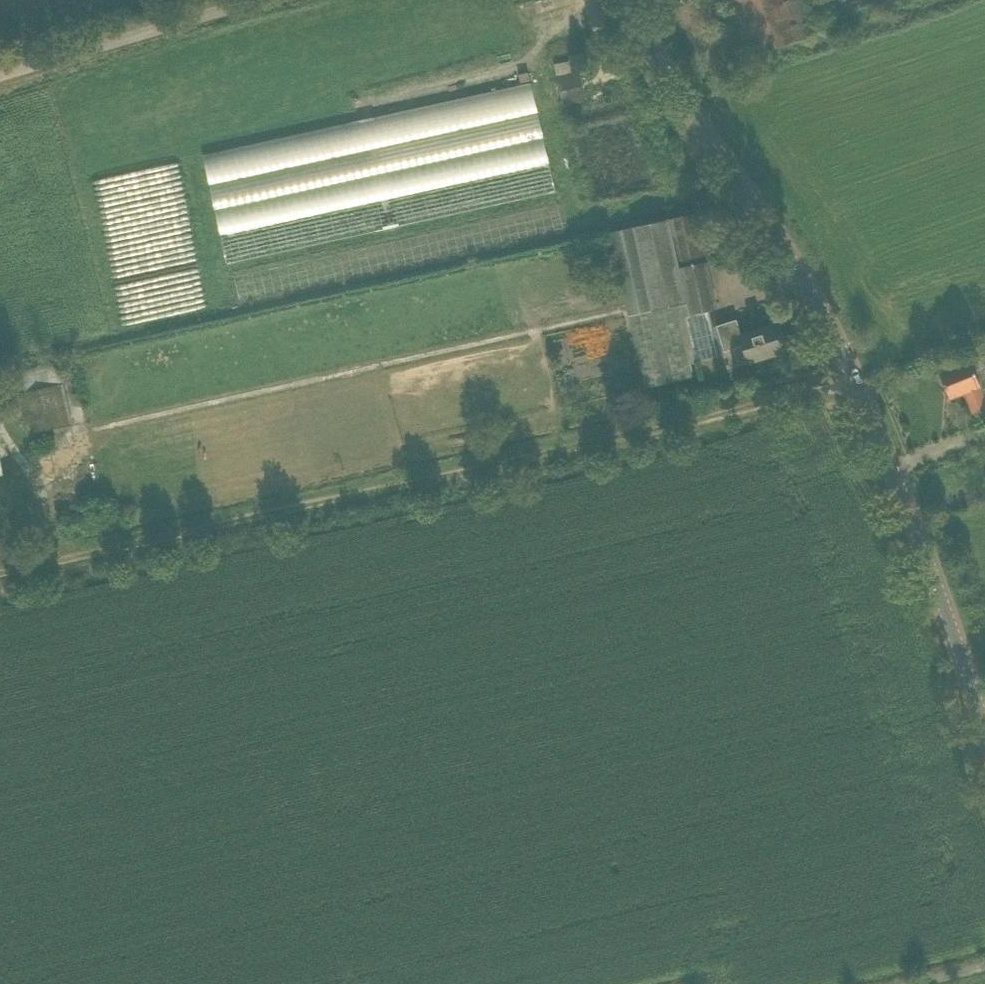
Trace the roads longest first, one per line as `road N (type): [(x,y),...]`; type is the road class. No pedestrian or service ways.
road 1 (track): [(858,381),(0,573)]
road 2 (tertiary): [(984,762),(858,381),(780,237),(626,0)]
road 3 (unclassified): [(0,79),(255,0)]

